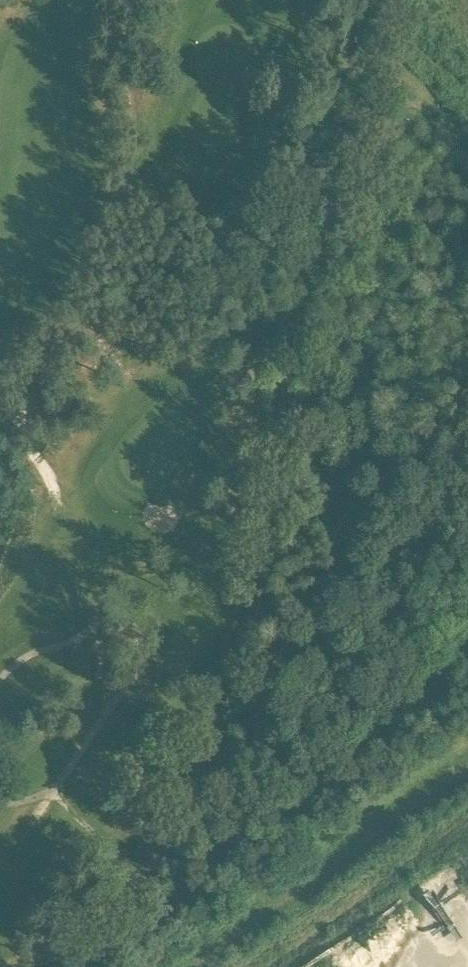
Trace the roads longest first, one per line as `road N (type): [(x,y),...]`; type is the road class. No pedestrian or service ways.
road 1 (track): [(314,222),(288,336),(263,541),(209,740),(176,831),(89,966)]
road 2 (track): [(467,770),(192,966)]
road 3 (track): [(391,0),(314,222)]

